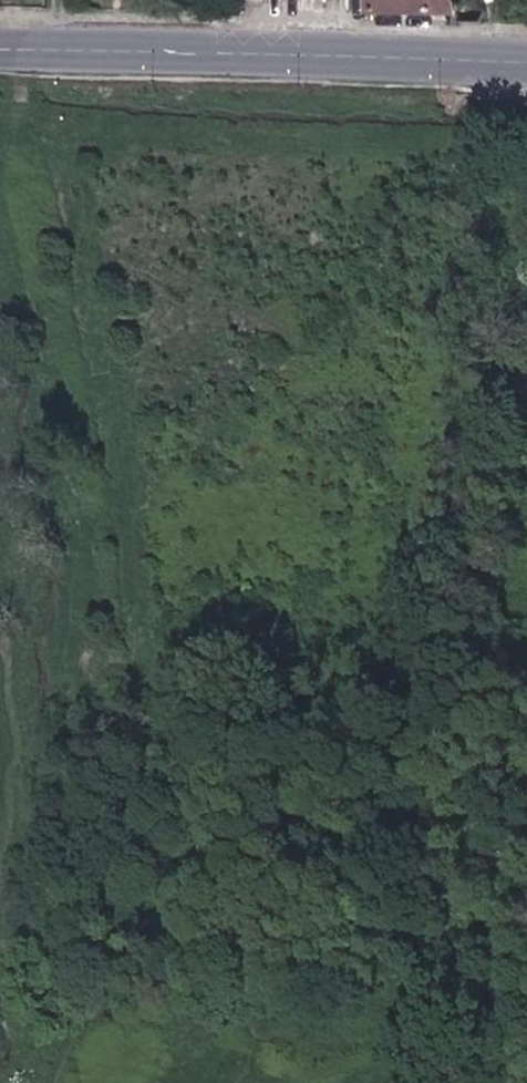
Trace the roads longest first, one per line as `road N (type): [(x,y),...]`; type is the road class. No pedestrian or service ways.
road 1 (secondary): [(526,59),(0,49)]

